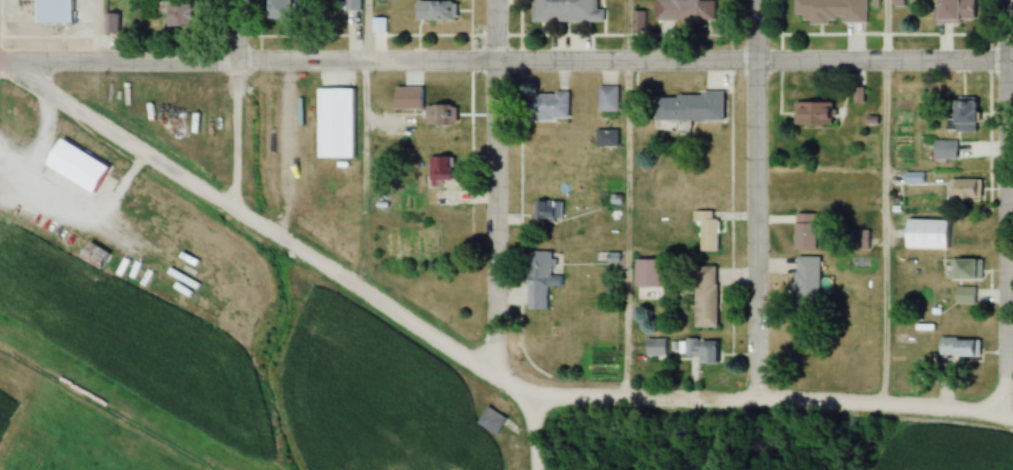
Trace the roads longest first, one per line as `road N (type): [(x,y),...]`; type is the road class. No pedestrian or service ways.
road 1 (residential): [(1012,419),(884,406),(532,399),(0,63)]
road 2 (residential): [(1006,62),(0,62)]
road 3 (residential): [(990,414),(1005,383),(1006,0)]
road 4 (residential): [(487,371),(496,354),(497,0)]
road 5 (residential): [(756,401),(757,61)]

